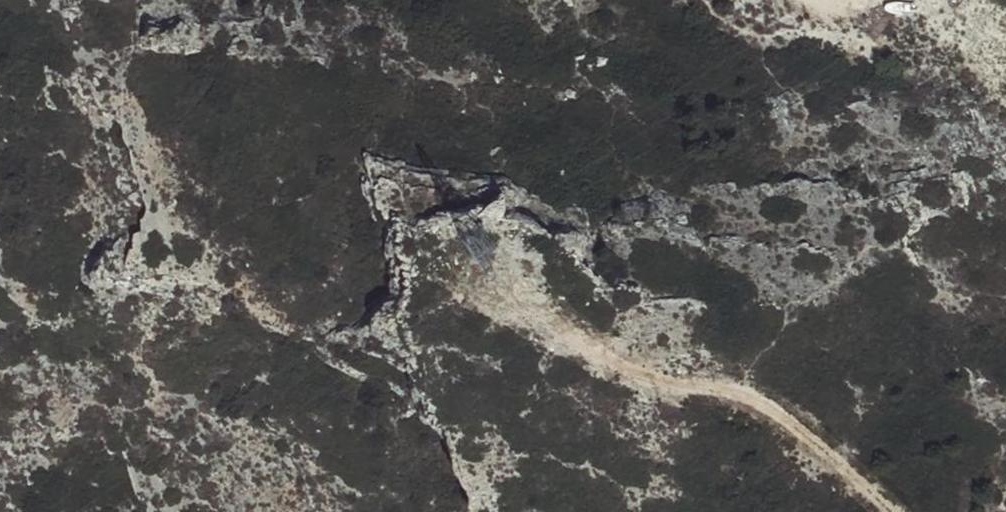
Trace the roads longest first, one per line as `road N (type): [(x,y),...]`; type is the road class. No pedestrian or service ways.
road 1 (track): [(886,511),(775,413),(674,376),(518,296)]

